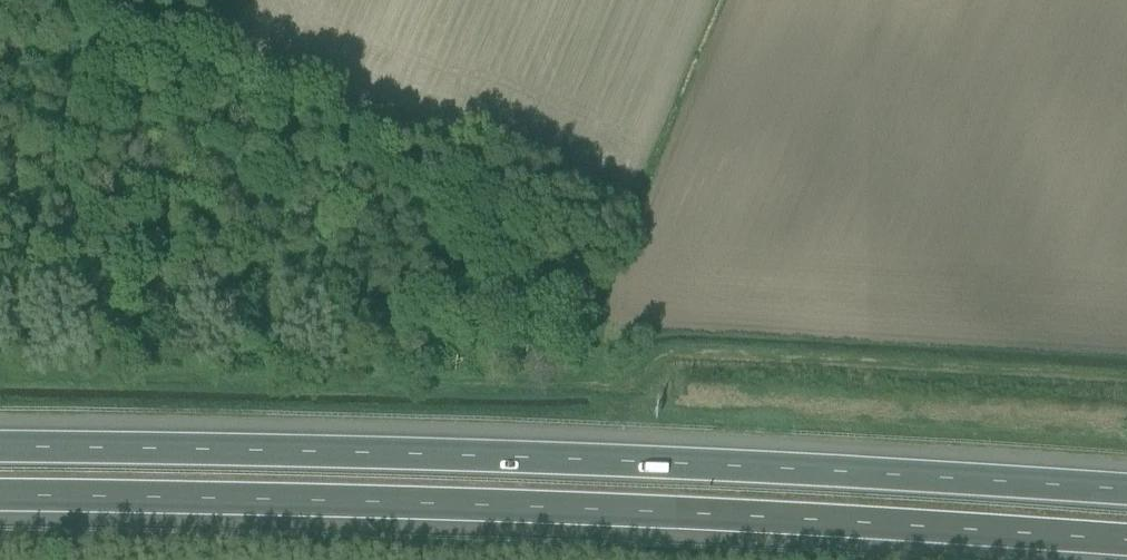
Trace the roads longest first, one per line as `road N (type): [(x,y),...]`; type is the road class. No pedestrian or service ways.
road 1 (motorway): [(0,510),(371,506),(1126,550)]
road 2 (motorway): [(1126,488),(424,451),(0,444)]

